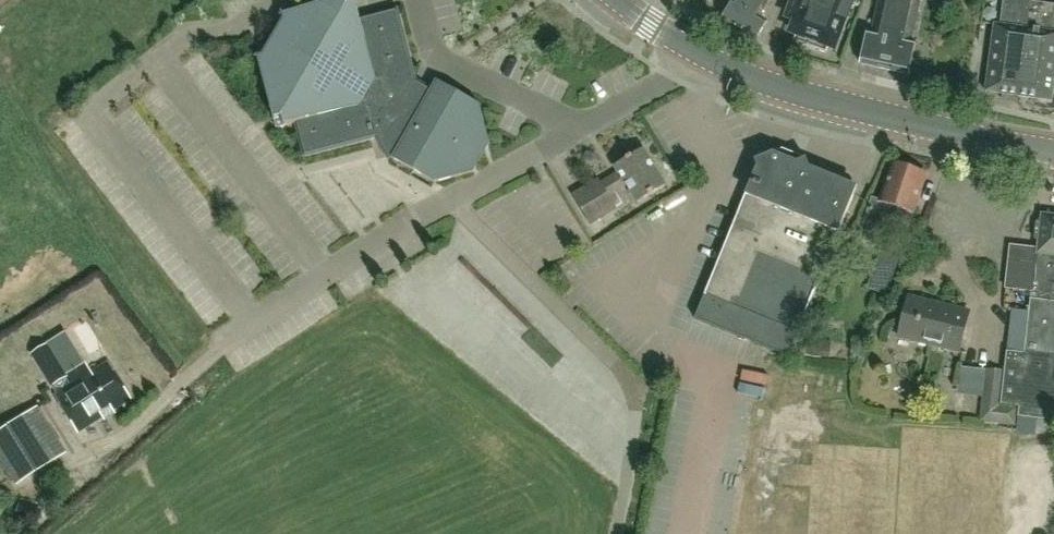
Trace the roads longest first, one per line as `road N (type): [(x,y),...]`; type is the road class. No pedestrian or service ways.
road 1 (primary): [(1053,154),(814,101),(694,55),(633,15)]

